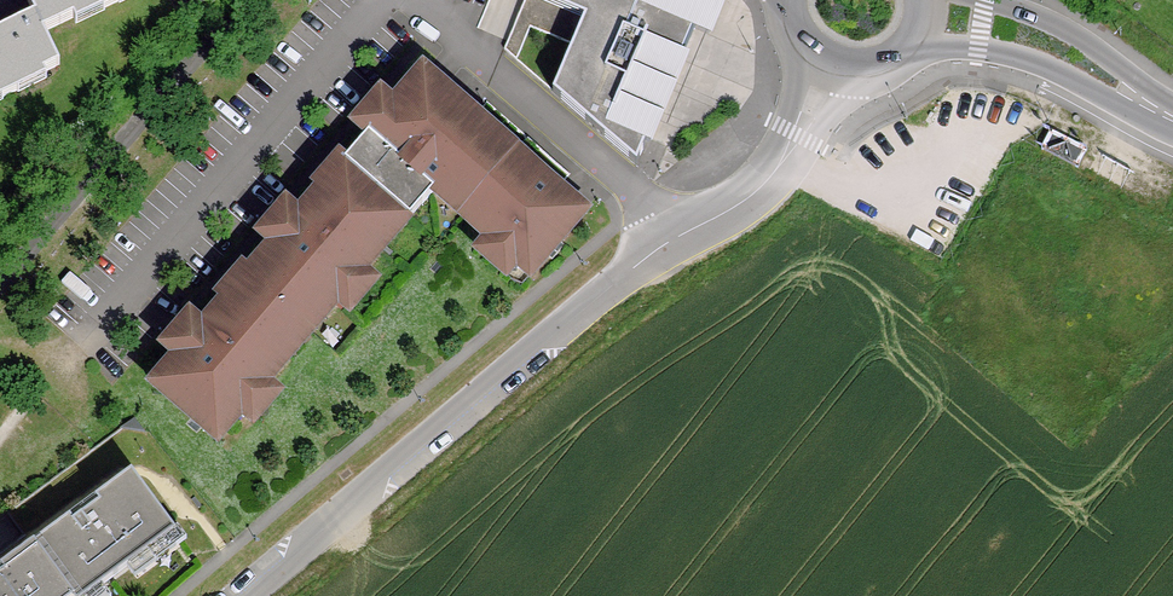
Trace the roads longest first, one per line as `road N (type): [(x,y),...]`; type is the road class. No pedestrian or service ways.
road 1 (residential): [(687,234),(613,285),(244,595)]
road 2 (residential): [(687,234),(414,0)]
road 3 (tertiary): [(910,42),(1019,54),(1108,101),(1172,121)]
road 4 (residential): [(829,67),(777,169),(687,234)]
road 5 (tertiary): [(1172,109),(1068,31),(987,0)]

